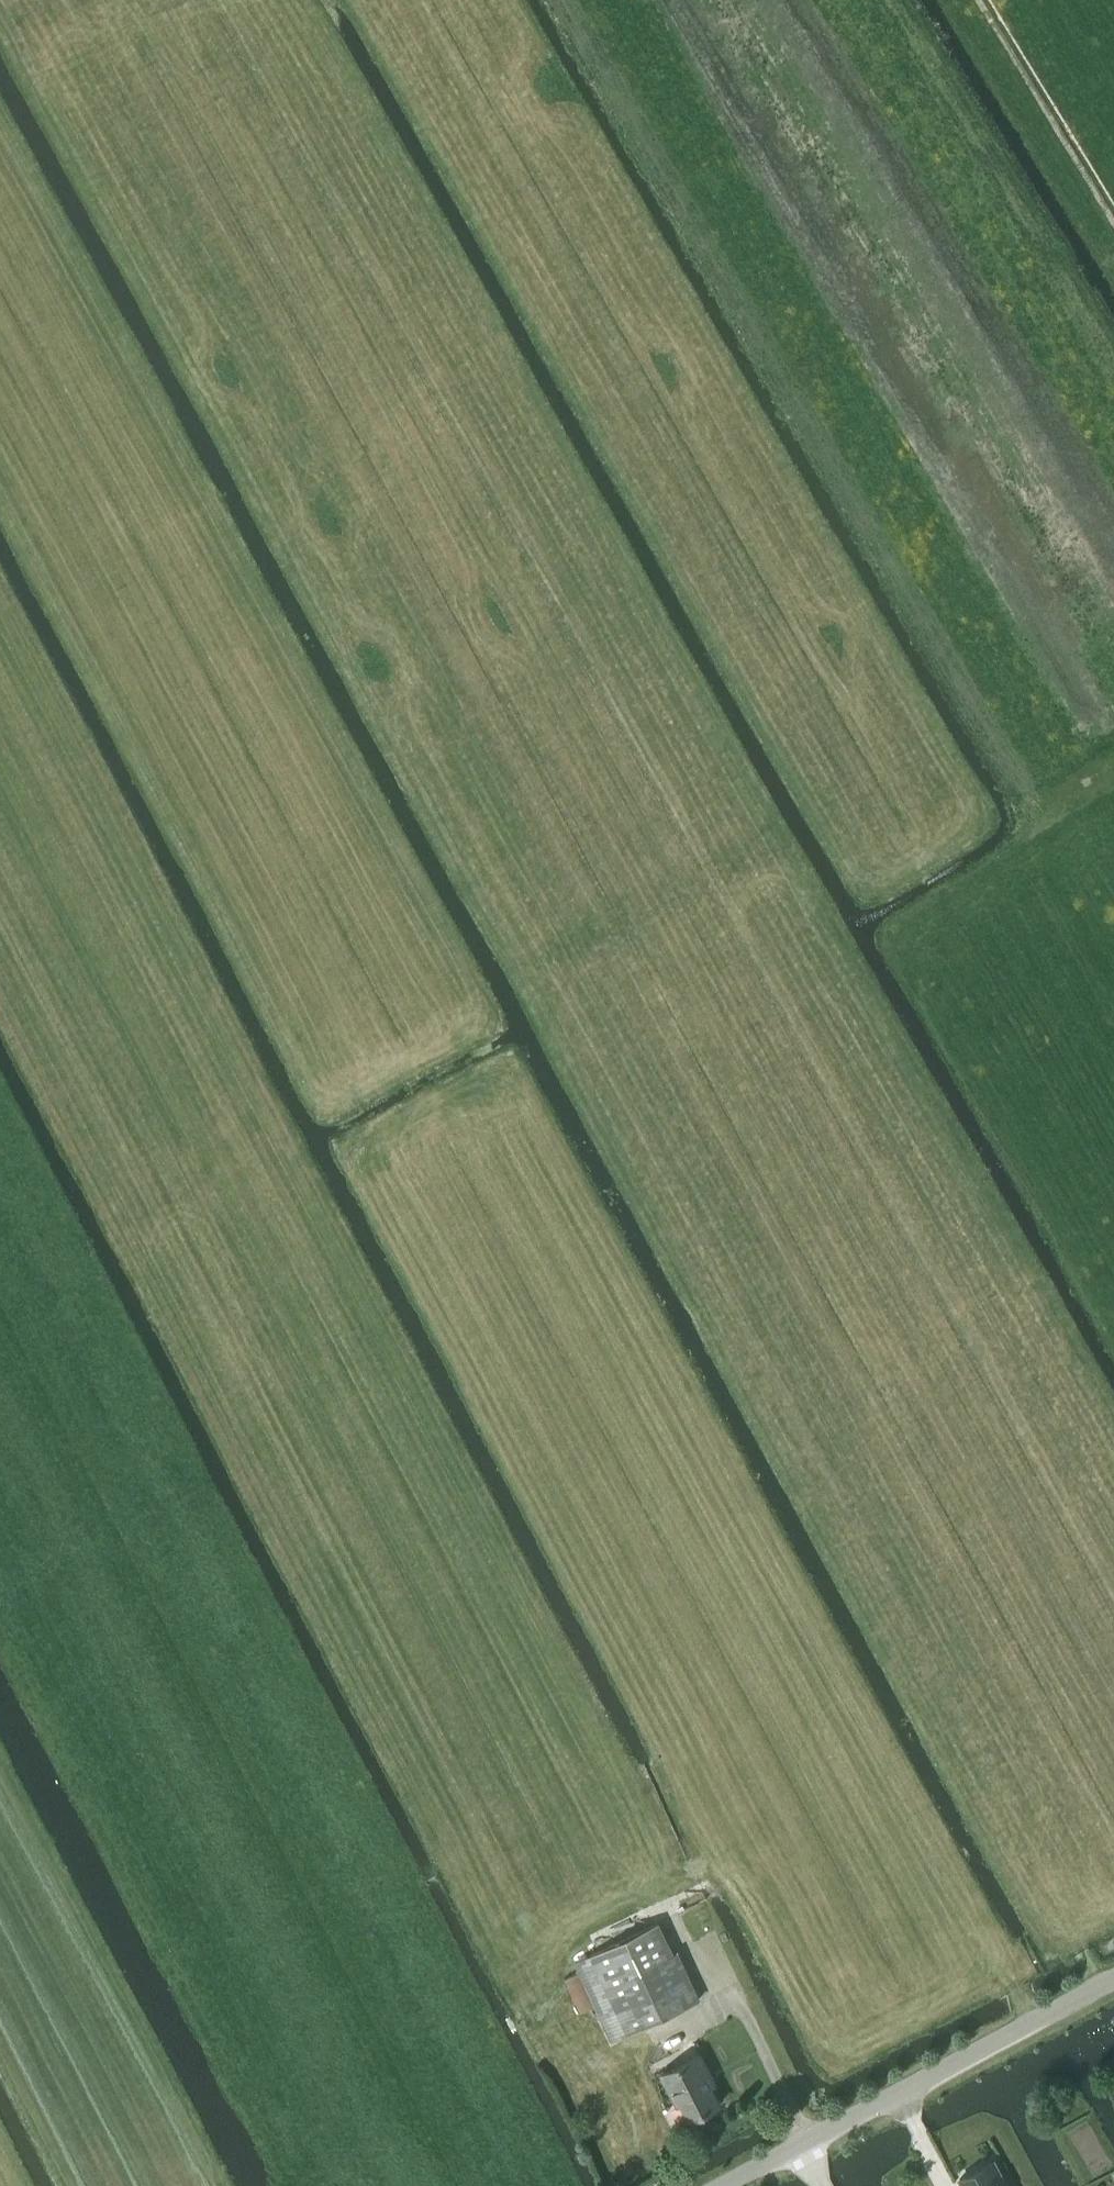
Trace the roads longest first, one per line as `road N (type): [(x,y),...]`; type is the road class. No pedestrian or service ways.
road 1 (unclassified): [(725,2185),(1113,1979)]
road 2 (track): [(163,2185),(0,1860)]

